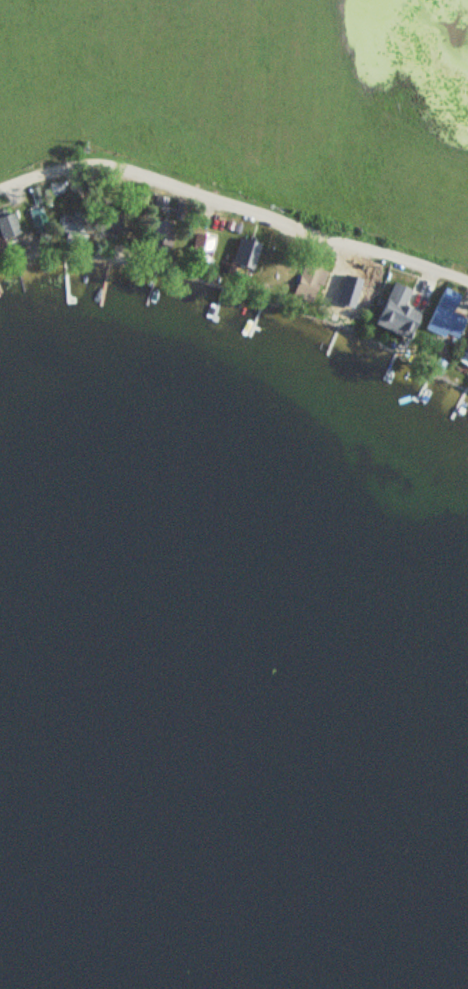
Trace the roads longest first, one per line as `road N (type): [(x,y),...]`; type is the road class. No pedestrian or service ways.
road 1 (residential): [(0,189),(88,158),(127,164),(467,277)]

